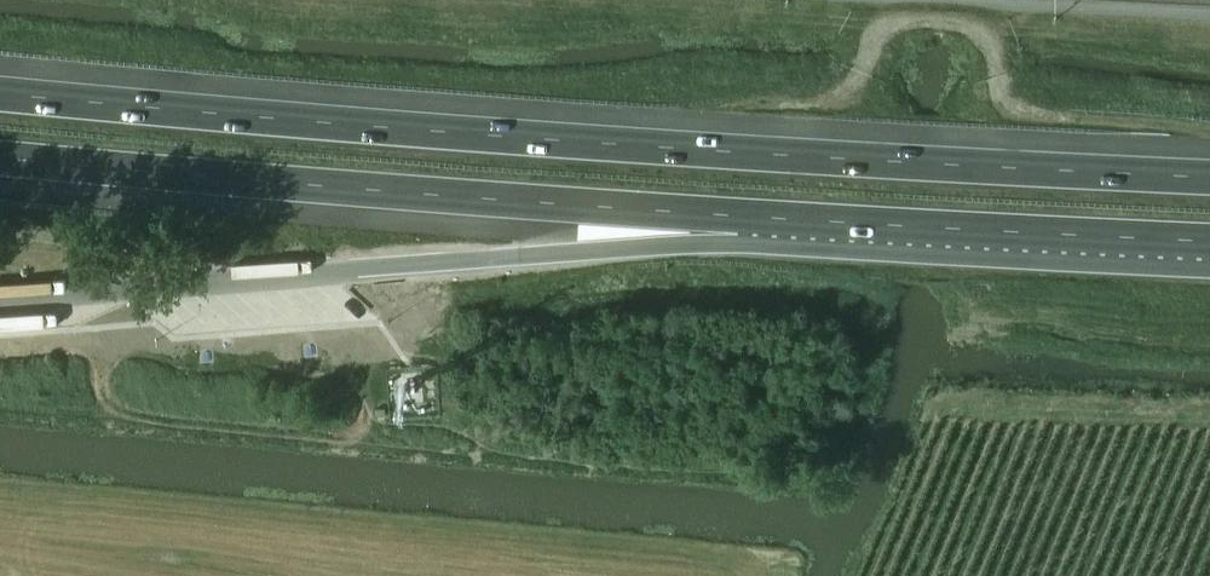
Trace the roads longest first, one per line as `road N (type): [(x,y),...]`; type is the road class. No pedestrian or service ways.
road 1 (motorway): [(1209,178),(237,115),(0,92)]
road 2 (motorway): [(0,158),(856,220)]
road 3 (motorway): [(378,274),(856,220)]
road 4 (motorway): [(856,220),(1209,233)]

